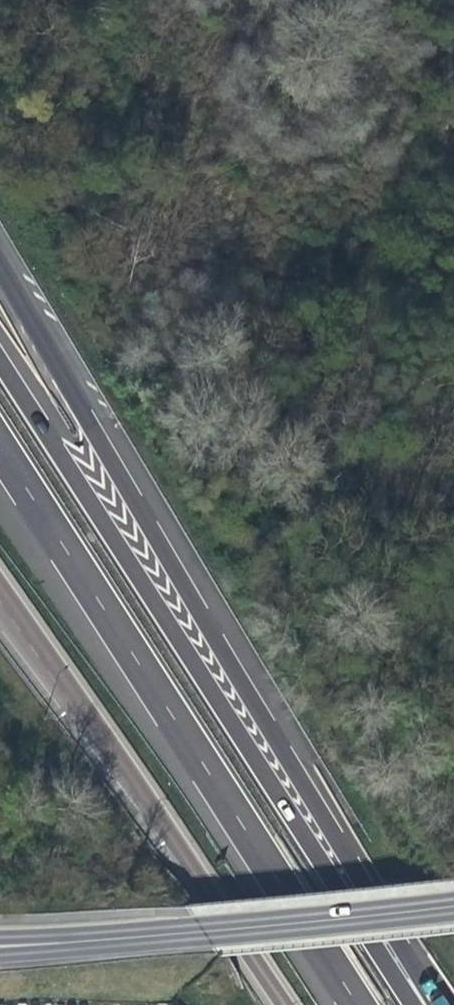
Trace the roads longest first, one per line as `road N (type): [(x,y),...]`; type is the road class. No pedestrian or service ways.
road 1 (motorway): [(394,958),(0,271)]
road 2 (motorway): [(394,958),(0,361)]
road 3 (motorway): [(0,453),(357,1004)]
road 4 (motorway): [(0,600),(287,1004)]
road 5 (tertiary): [(0,944),(453,903)]

